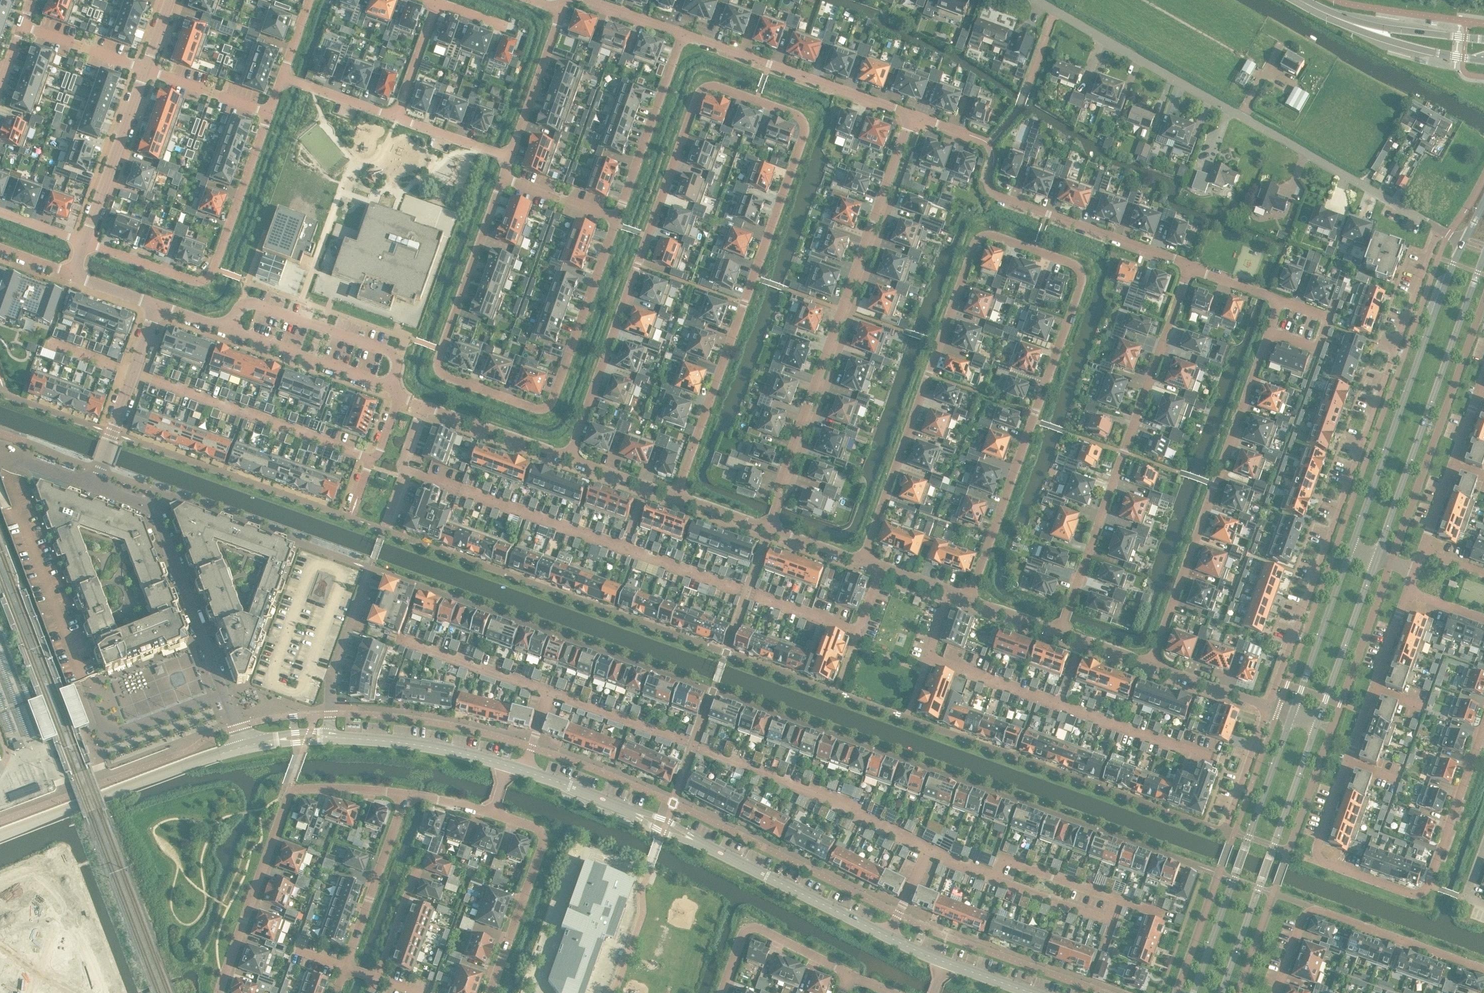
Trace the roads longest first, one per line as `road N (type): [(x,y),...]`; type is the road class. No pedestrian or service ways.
road 1 (residential): [(677,496),(806,130),(799,117),(718,86),(697,97),(568,458)]
road 2 (residential): [(862,561),(974,246),(992,236),(1075,268),(1081,281),(969,599)]
road 3 (residential): [(1483,727),(1423,899),(1312,860),(1407,592)]
road 4 (residential): [(616,219),(554,400),(539,409),(437,366),(503,179)]
road 5 (residential): [(1438,229),(1268,706)]
road 6 (residential): [(1438,229),(1038,0)]
road 7 (residential): [(911,115),(770,529)]
road 8 (residential): [(1190,265),(1059,632)]
road 9 (residential): [(1150,665),(1269,331)]
road 10 (residential): [(84,243),(208,279),(283,77)]
road 11 (residential): [(911,115),(989,145),(989,186),(997,196),(1190,265)]
road 12 (secondary): [(1464,241),(1351,550)]
road 13 (residential): [(405,794),(288,793),(218,992)]
road 14 (residential): [(157,304),(396,391),(374,459)]
road 15 (secondary): [(1375,559),(1483,256)]
road 16 (secondary): [(1292,715),(1193,992)]
road 17 (secondary): [(1221,992),(1317,724)]
road 18 (residential): [(1483,969),(1308,907),(1277,992)]
road 19 (residential): [(170,0),(84,243)]
road 20 (tertiary): [(242,747),(0,835)]
road 21 (residential): [(223,690),(152,509),(94,487)]
road 22 (residential): [(134,374),(374,459)]
road 23 (residential): [(700,750),(829,798),(929,849)]
road 24 (residential): [(682,33),(911,115)]
road 25 (residential): [(403,469),(624,549)]
road 26 (residential): [(490,992),(544,833),(493,814)]
road 27 (tertiary): [(887,935),(690,838)]
road 28 (residential): [(403,469),(422,407),(568,458)]
road 29 (residential): [(682,33),(616,219)]
road 30 (tertiary): [(508,766),(415,744),(327,737)]
road 31 (residential): [(345,967),(405,794)]
road 32 (residential): [(1422,551),(1483,379)]
road 33 (residential): [(223,690),(110,732),(84,680)]
road 34 (residential): [(327,737),(332,678),(371,568)]
road 35 (secondary): [(1351,550),(1292,715)]
road 36 (secondary): [(1317,724),(1375,559)]
road 37 (residential): [(399,640),(549,691)]
road 38 (residential): [(511,158),(563,11)]
road 39 (residential): [(549,691),(685,741)]
road 40 (residential): [(1119,900),(1003,859),(996,878)]
road 41 (residential): [(1269,331),(1316,348),(1325,324),(1327,316),(1280,299)]
road 42 (residential): [(1150,665),(1268,706)]
road 43 (residential): [(624,549),(740,592)]
road 44 (residential): [(996,878),(1112,920)]
road 45 (residential): [(437,1),(396,117)]
road 46 (residential): [(396,117),(511,158)]
road 47 (secondary): [(1366,29),(1483,59)]
road 48 (residential): [(283,77),(396,117)]
road 49 (residential): [(94,487),(134,374)]

